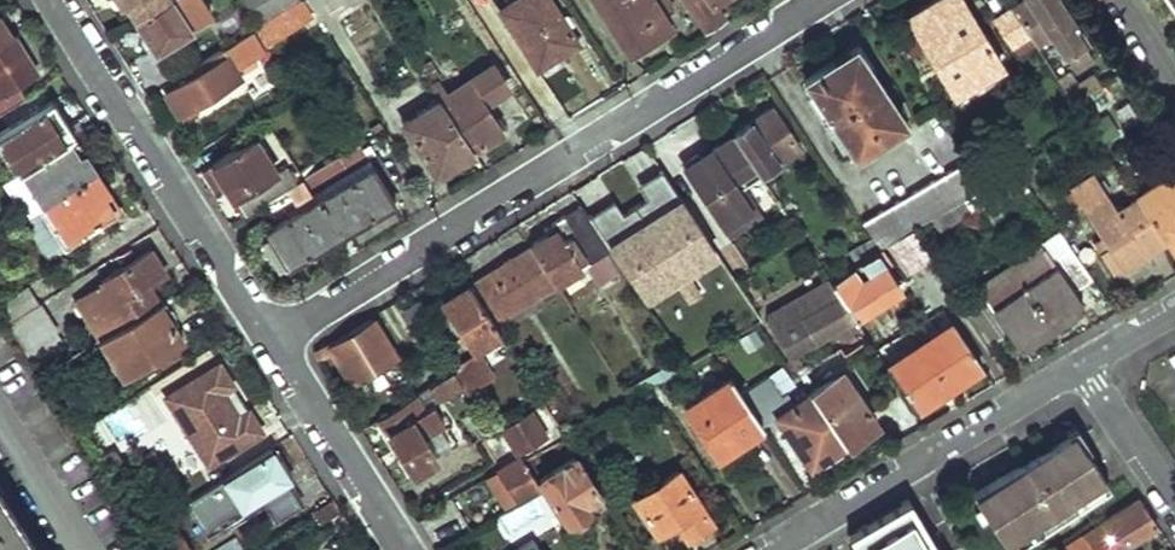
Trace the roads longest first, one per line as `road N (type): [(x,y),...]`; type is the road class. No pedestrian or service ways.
road 1 (residential): [(271,343),(818,0)]
road 2 (residential): [(49,0),(102,85),(142,127),(271,343)]
road 3 (residential): [(1082,366),(773,549)]
road 4 (residential): [(271,343),(404,549)]
road 5 (residential): [(1174,506),(1082,366)]
road 6 (residential): [(0,414),(87,549)]

